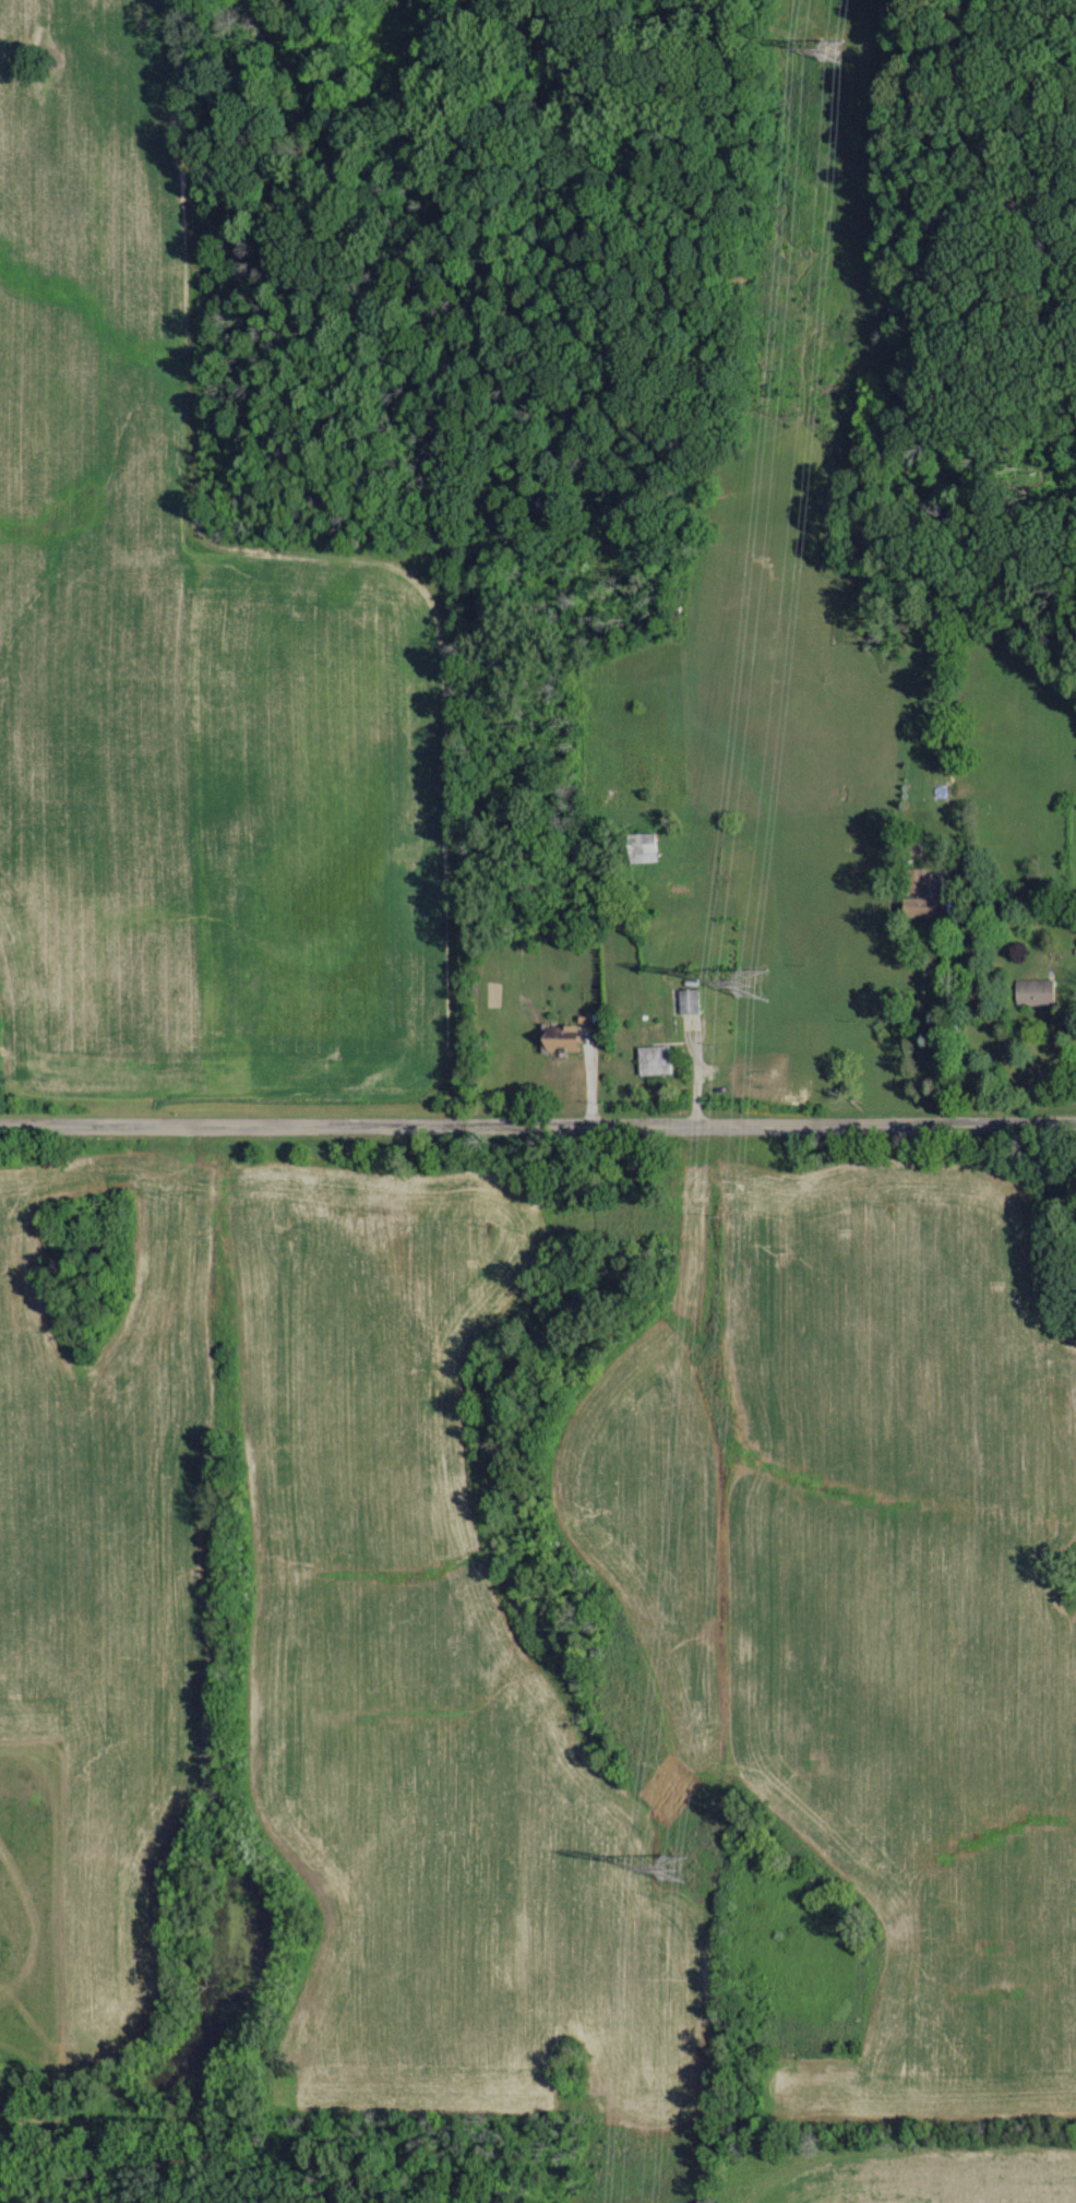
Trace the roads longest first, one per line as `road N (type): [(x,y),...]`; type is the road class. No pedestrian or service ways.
road 1 (residential): [(0,1126),(1075,1124)]

